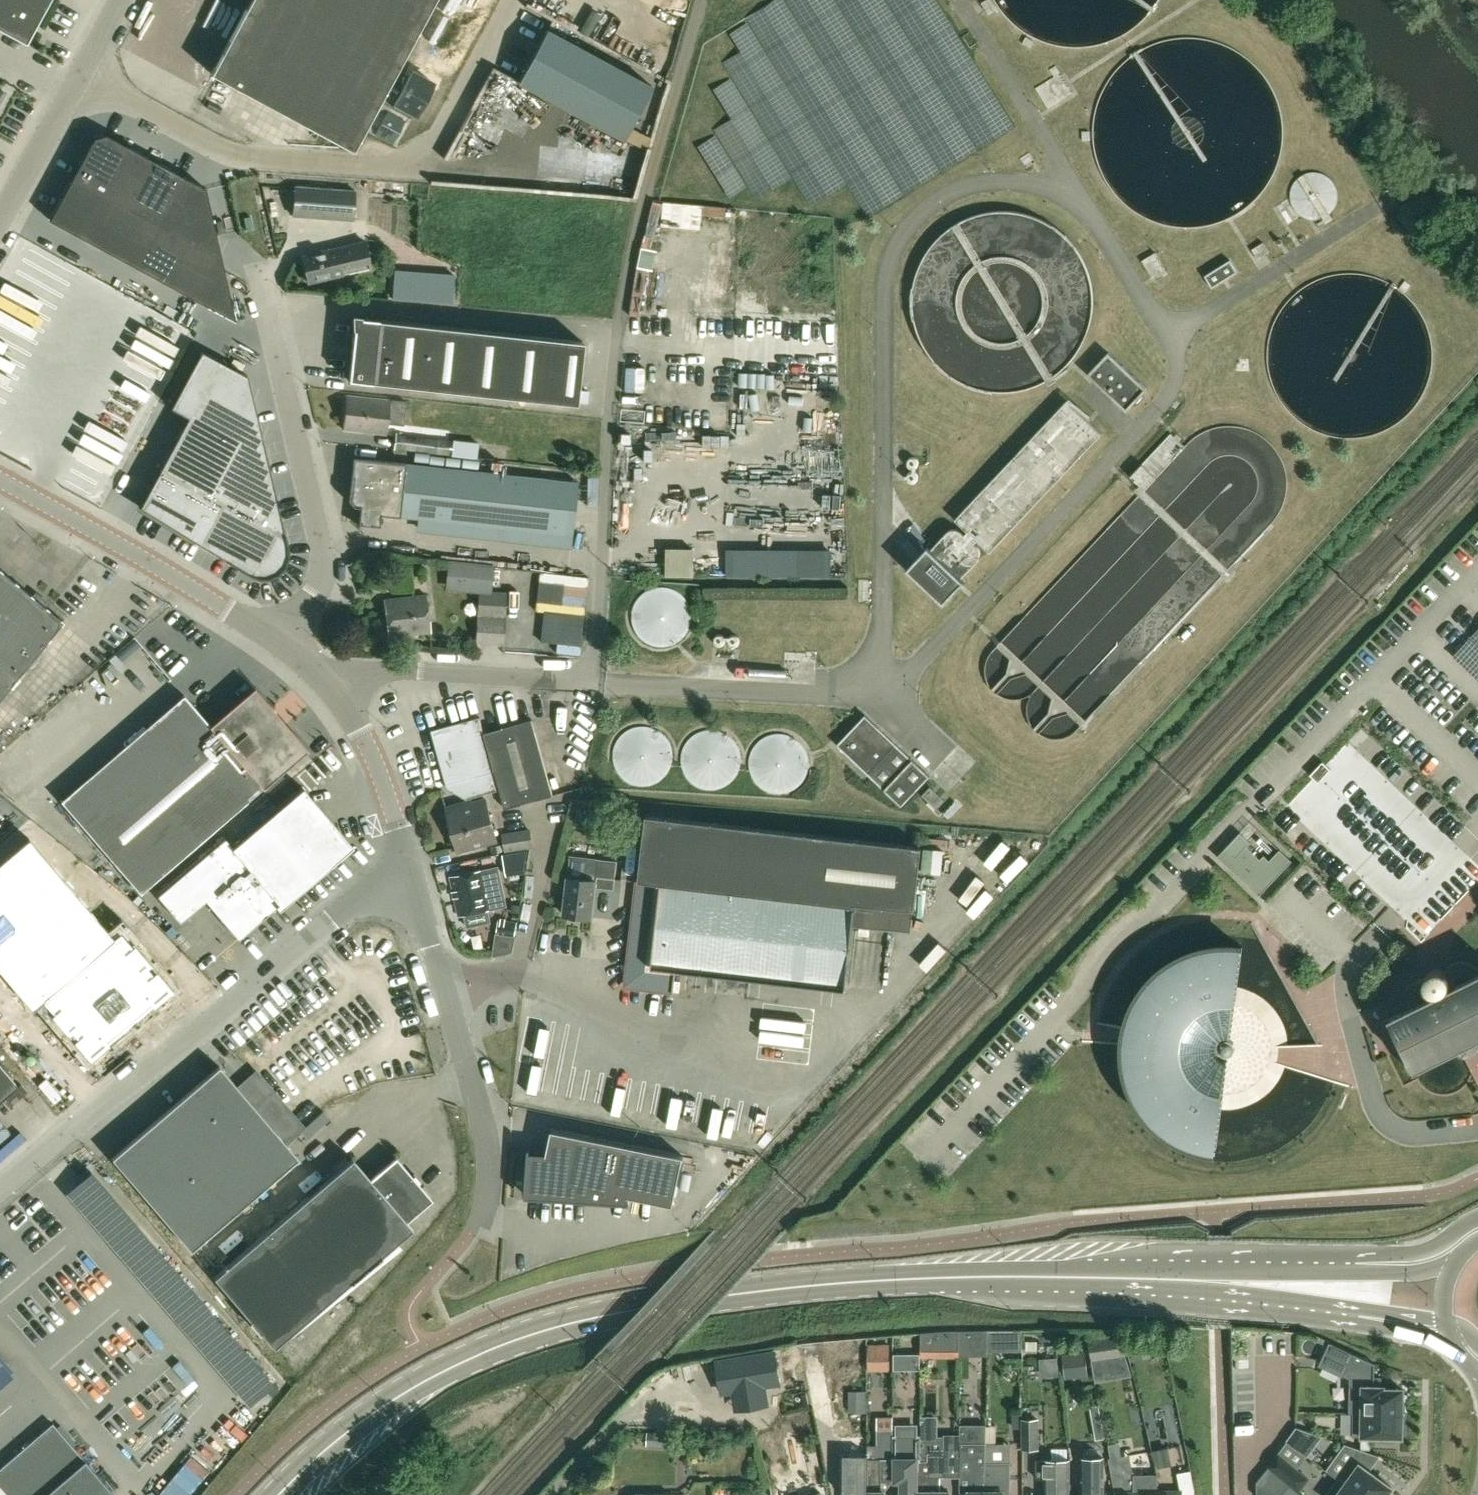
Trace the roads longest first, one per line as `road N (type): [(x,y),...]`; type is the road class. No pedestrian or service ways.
road 1 (primary): [(279,1494),(401,1395),(491,1349),(587,1319),(902,1279),(1230,1282)]
road 2 (unclassified): [(336,694),(358,679),(398,670),(595,683),(622,298),(700,0)]
road 3 (unclassified): [(81,80),(220,150),(260,160),(424,160),(514,0)]
road 4 (unclassified): [(0,1197),(406,858)]
road 5 (unclassified): [(1477,1130),(1419,1137),(1387,1123),(1344,980),(1477,821)]
road 6 (unclassified): [(290,653),(335,573),(279,279)]
road 7 (unclassified): [(471,1229),(485,1190),(481,1127),(406,858)]
road 8 (unclassified): [(290,653),(253,619),(0,480)]
road 9 (unclassified): [(1477,567),(1374,678),(1477,781)]
road 10 (unclassified): [(406,858),(374,750),(336,694)]
road 11 (unclassified): [(0,226),(81,80)]
road 12 (primary): [(1477,1216),(1444,1242),(1386,1252),(1355,1273)]
road 13 (primary): [(1230,1282),(1360,1308)]
road 14 (primary): [(1355,1273),(1230,1282)]

